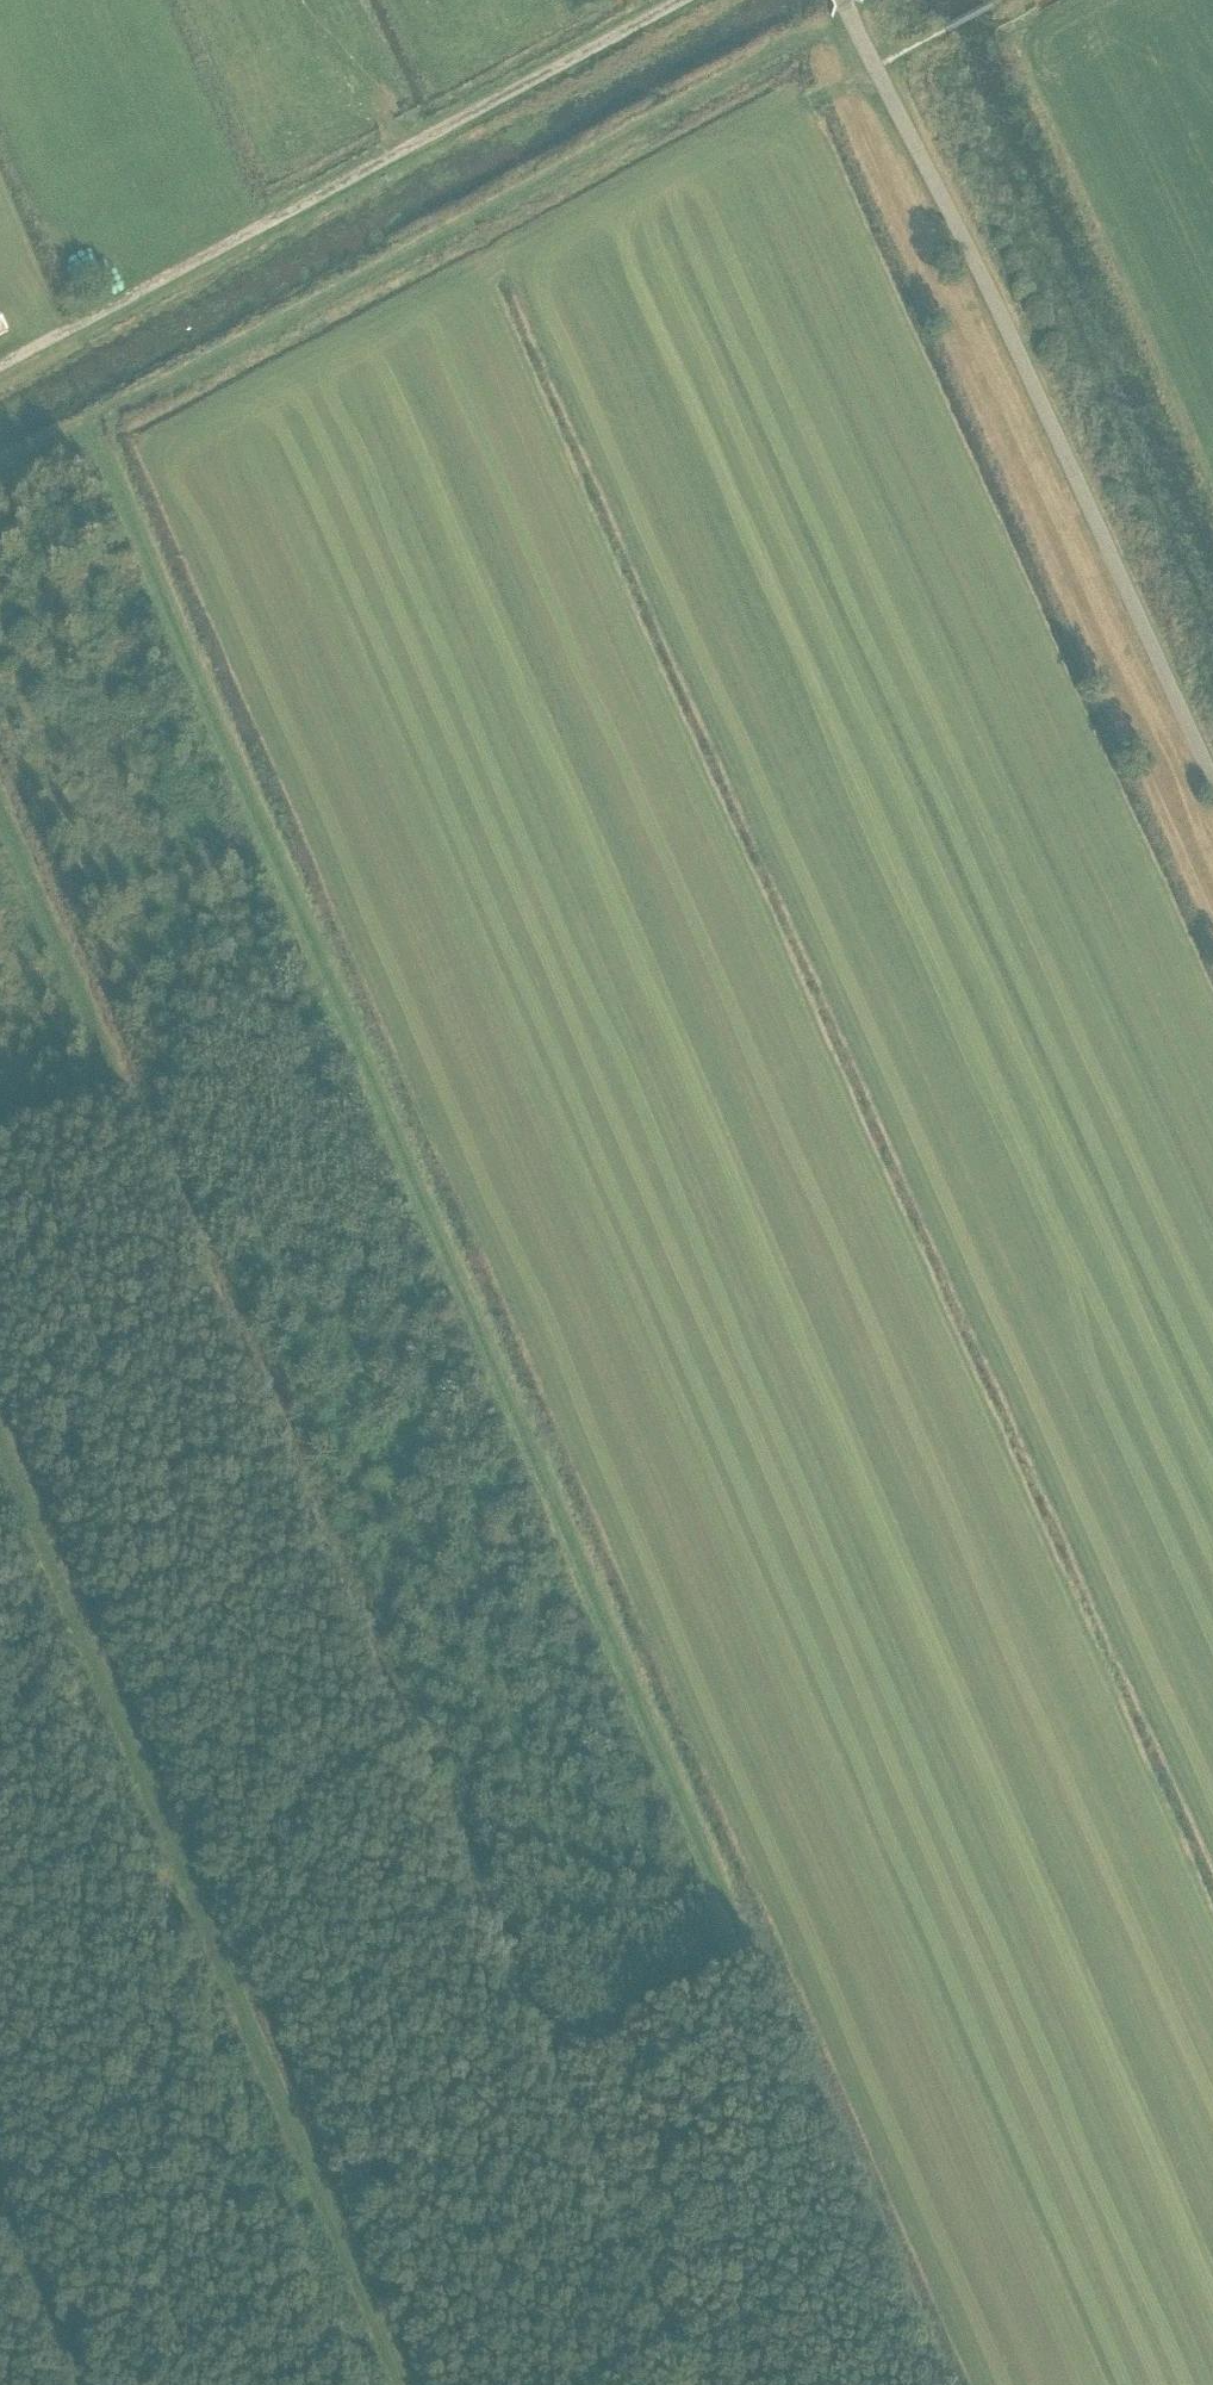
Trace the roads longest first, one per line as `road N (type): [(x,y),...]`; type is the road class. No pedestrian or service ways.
road 1 (unclassified): [(1212,785),(1033,386),(844,0)]

